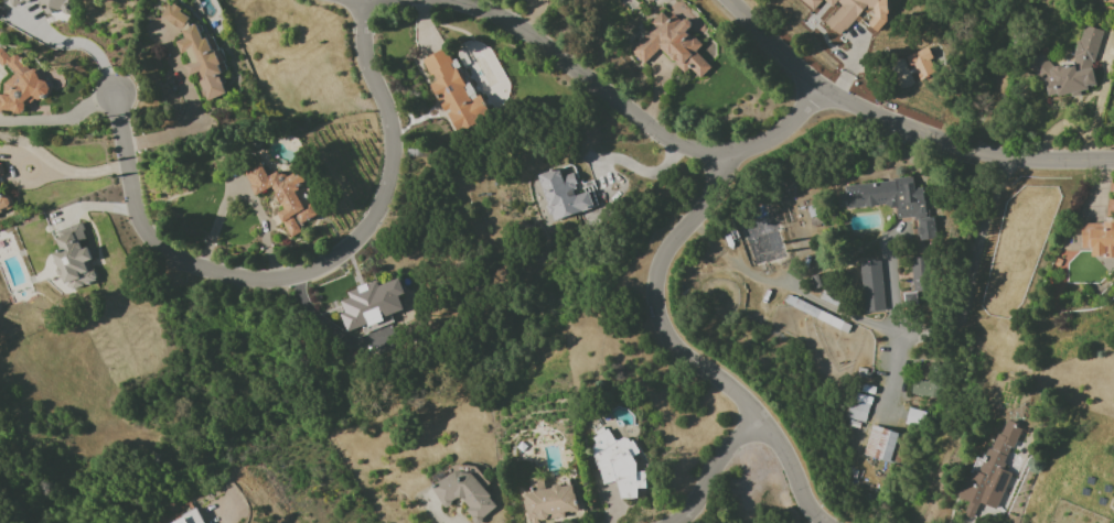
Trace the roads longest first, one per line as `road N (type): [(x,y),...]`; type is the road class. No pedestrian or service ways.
road 1 (residential): [(361,0),(364,56),(387,120),(393,167),(376,221),(336,261),(294,276),(245,279),(176,262),(139,227),(116,95)]
road 2 (residential): [(726,155),(713,196),(660,261),(656,316),(675,349),(762,423),(821,522)]
road 3 (residential): [(454,0),(512,22),(678,146),(726,155),(780,133),(818,90)]
road 4 (tertiary): [(1113,160),(1009,157),(847,105),(818,90),(730,0)]
road 5 (residential): [(762,423),(707,472),(692,508),(673,522)]

